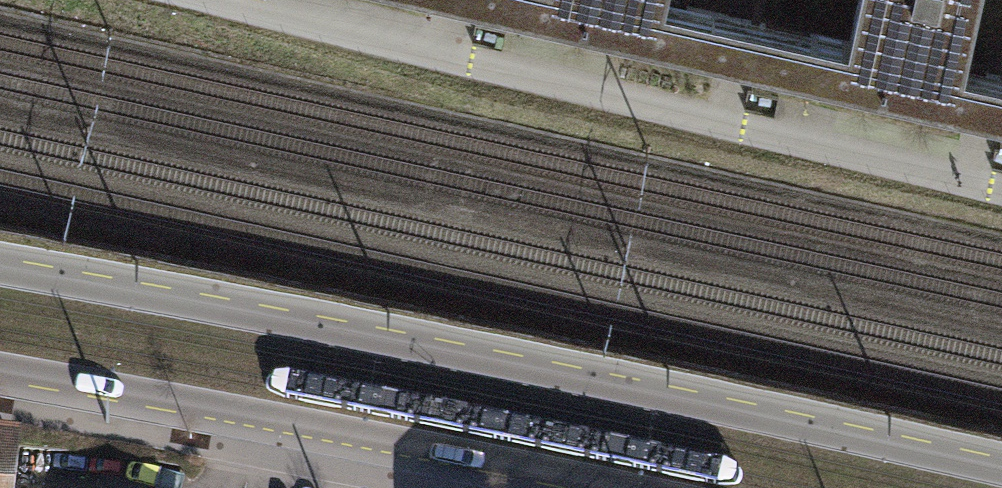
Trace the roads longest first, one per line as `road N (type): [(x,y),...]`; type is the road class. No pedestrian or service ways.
road 1 (secondary): [(1001,471),(0,263)]
road 2 (secondary): [(0,367),(624,487)]

